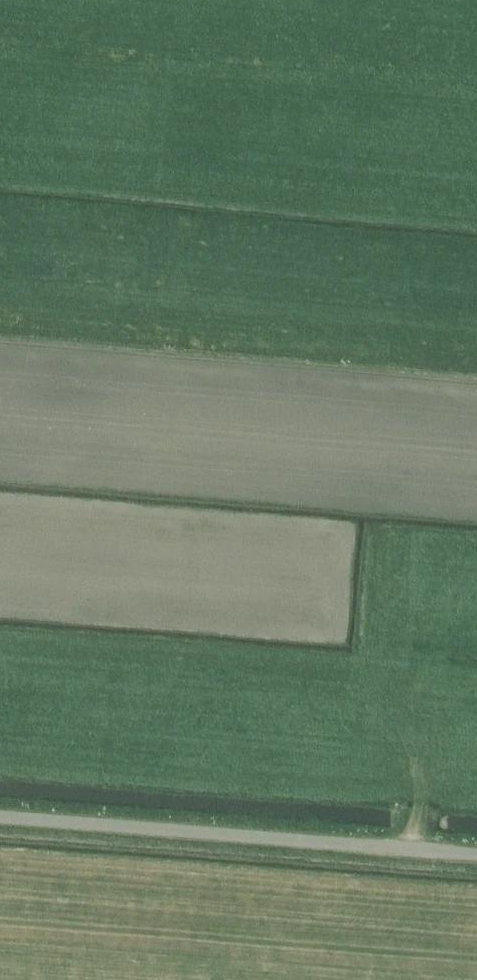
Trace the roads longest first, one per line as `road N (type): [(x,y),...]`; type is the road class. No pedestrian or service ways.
road 1 (unclassified): [(476,855),(0,818)]

